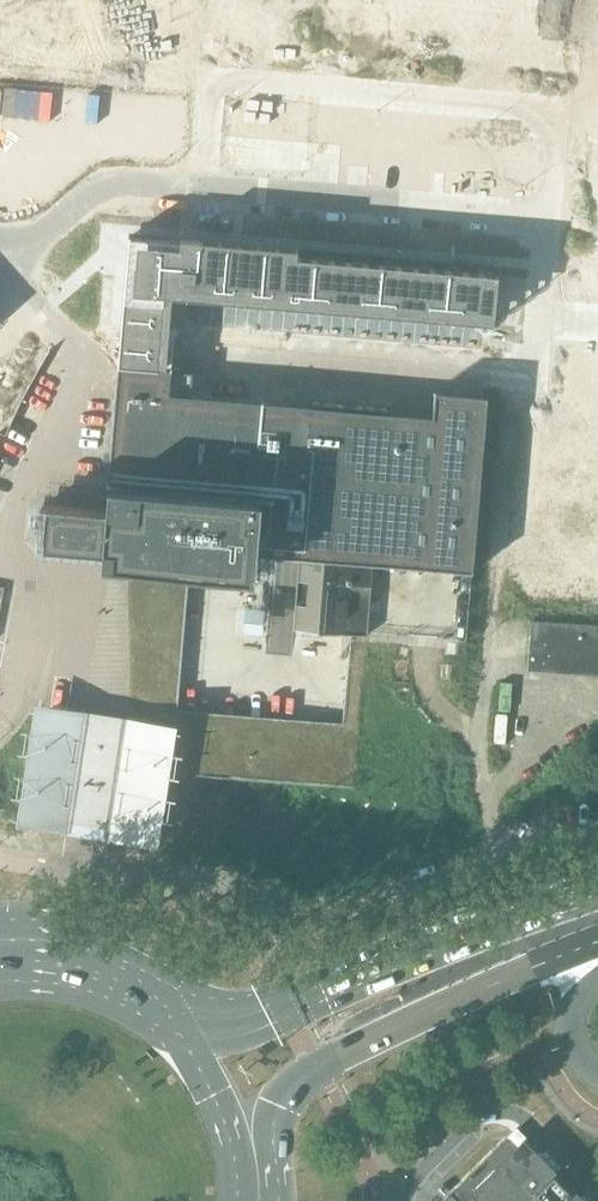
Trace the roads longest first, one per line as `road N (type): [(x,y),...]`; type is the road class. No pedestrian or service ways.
road 1 (residential): [(525,0),(515,214),(211,187)]
road 2 (primary): [(251,1200),(280,1103),(303,1076),(431,1009),(597,941)]
road 3 (primary): [(597,884),(416,948),(270,1012),(172,1018)]
road 4 (unclassified): [(254,901),(361,902),(597,823)]
road 5 (unclassified): [(254,901),(0,861)]
road 6 (residential): [(211,187),(110,180),(1,261)]
road 7 (primary): [(250,1200),(243,1134),(217,1071),(172,1018)]
road 8 (residential): [(222,0),(211,187)]
road 9 (primary): [(172,1018),(95,974),(0,963)]
road 10 (primary): [(597,1070),(578,1047),(572,1021),(597,961)]

